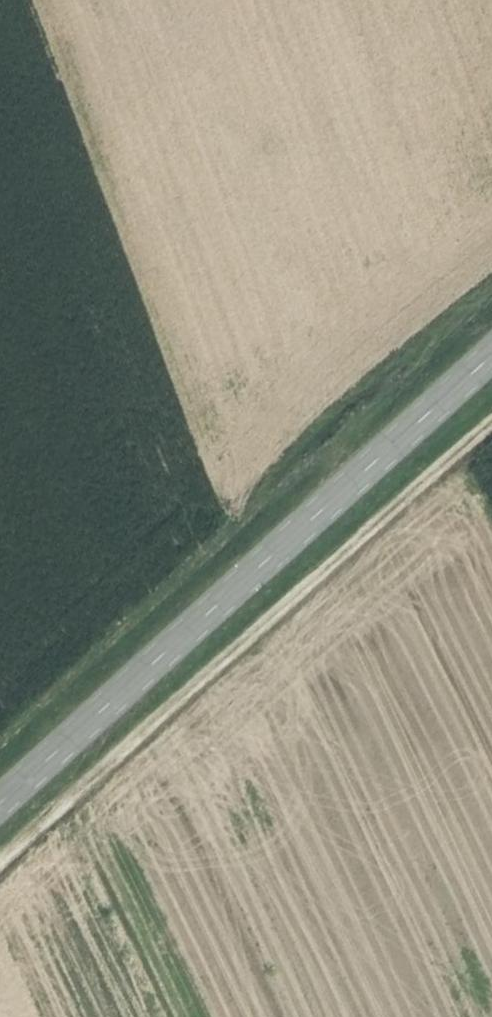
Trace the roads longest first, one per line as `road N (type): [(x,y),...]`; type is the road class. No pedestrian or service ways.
road 1 (tertiary): [(0,812),(491,366)]
road 2 (track): [(0,862),(491,421)]

